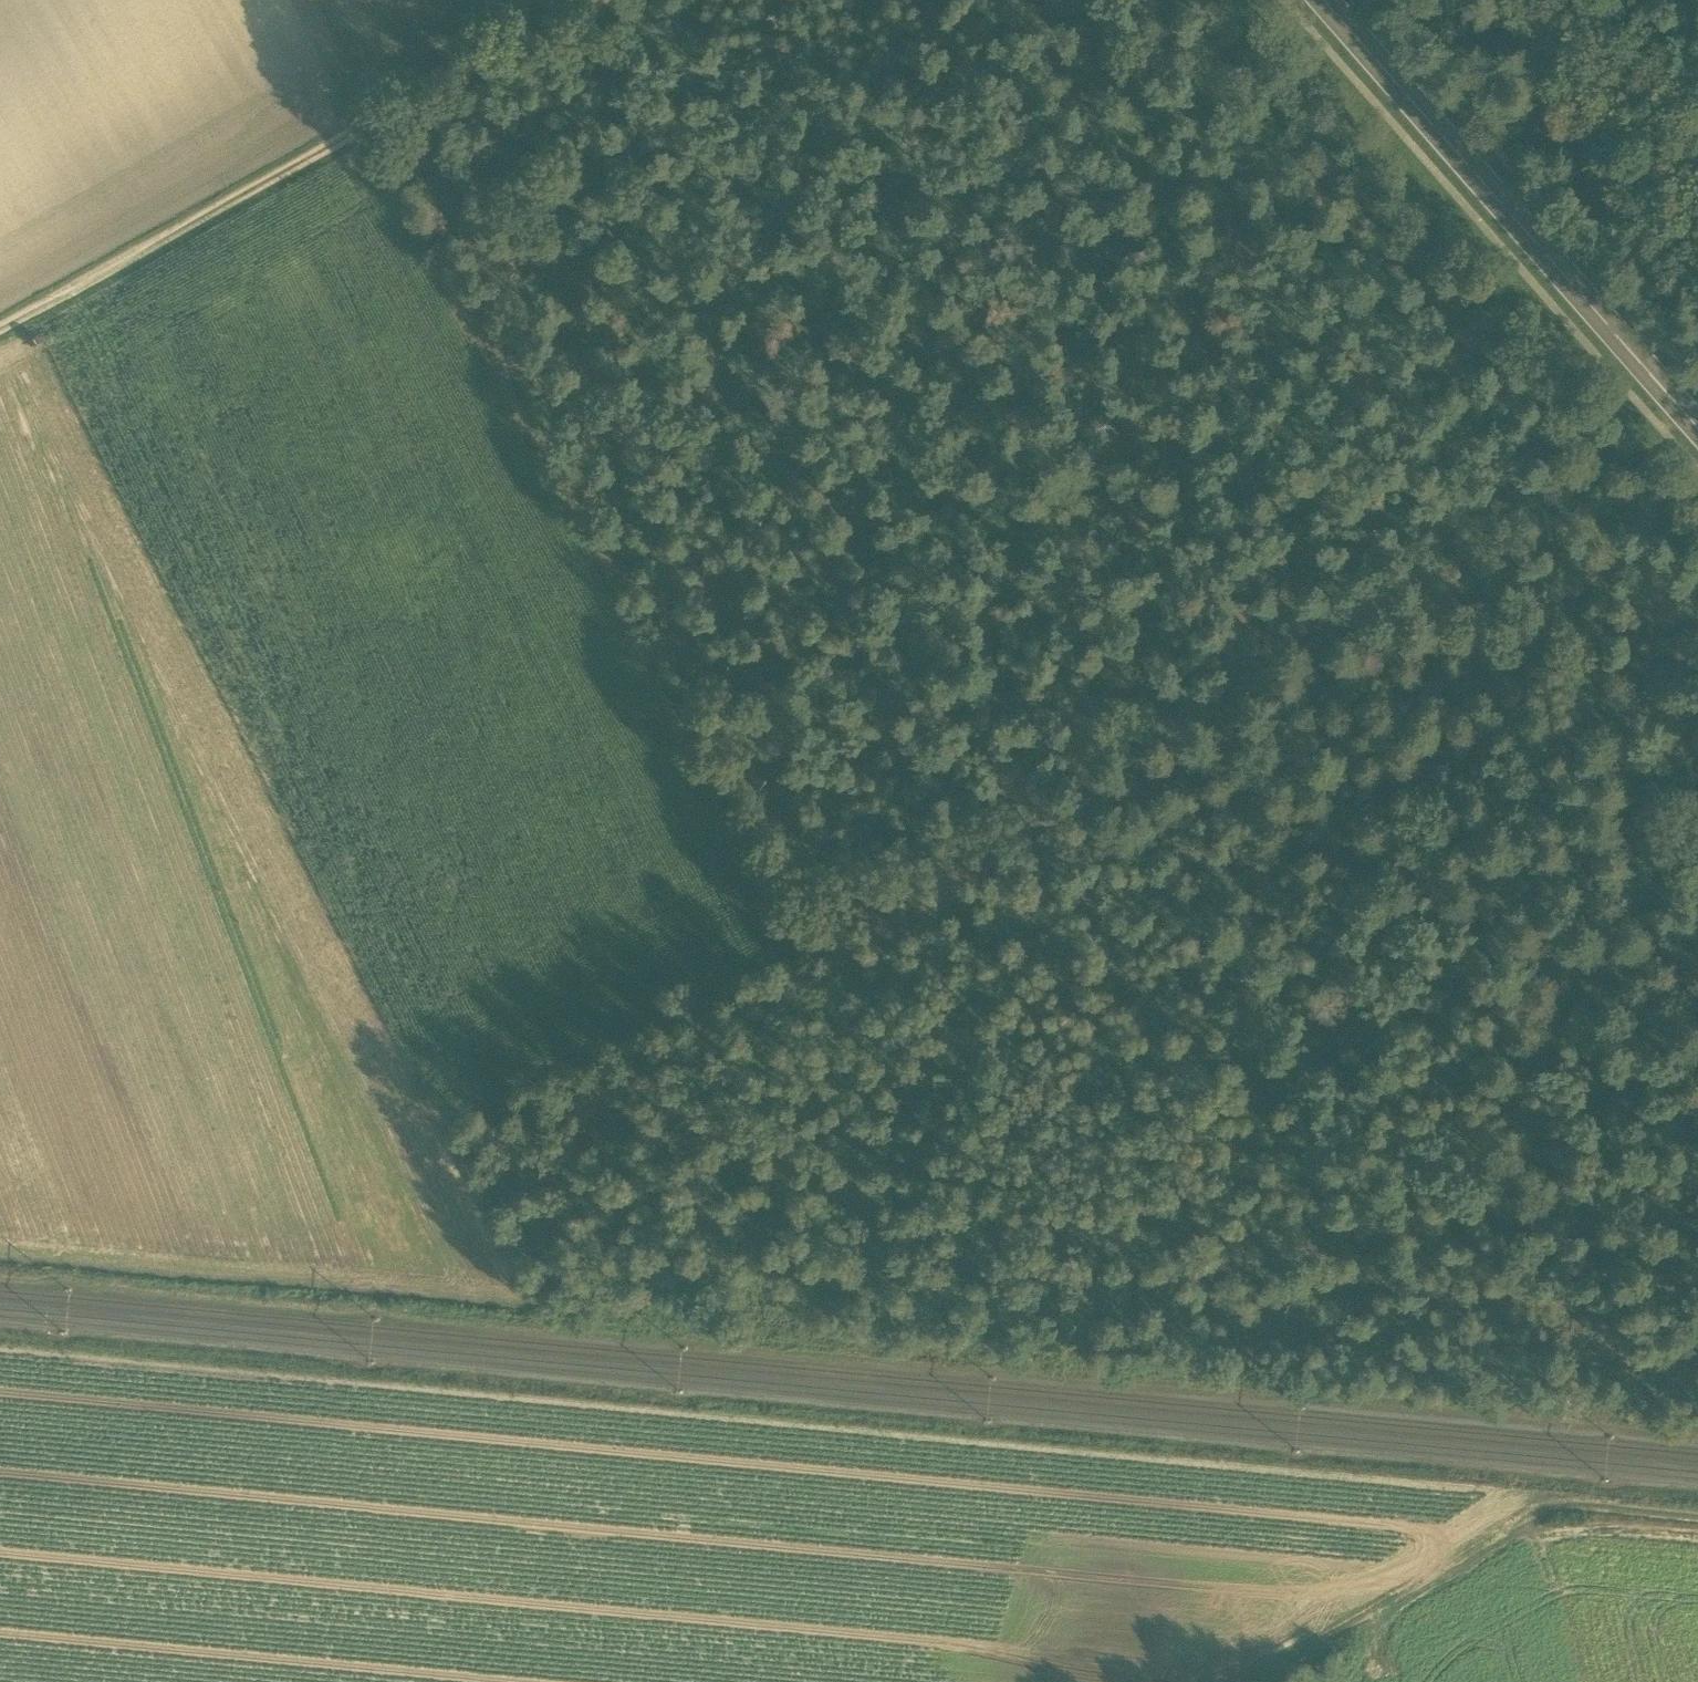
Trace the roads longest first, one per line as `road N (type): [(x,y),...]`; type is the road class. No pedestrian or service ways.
road 1 (track): [(563,16),(1281,654),(1392,596),(1697,868)]
road 2 (track): [(563,16),(0,329)]
road 3 (primary): [(1697,425),(1323,0)]
road 4 (track): [(1262,1681),(1500,1539),(1584,1516),(1697,1521)]

